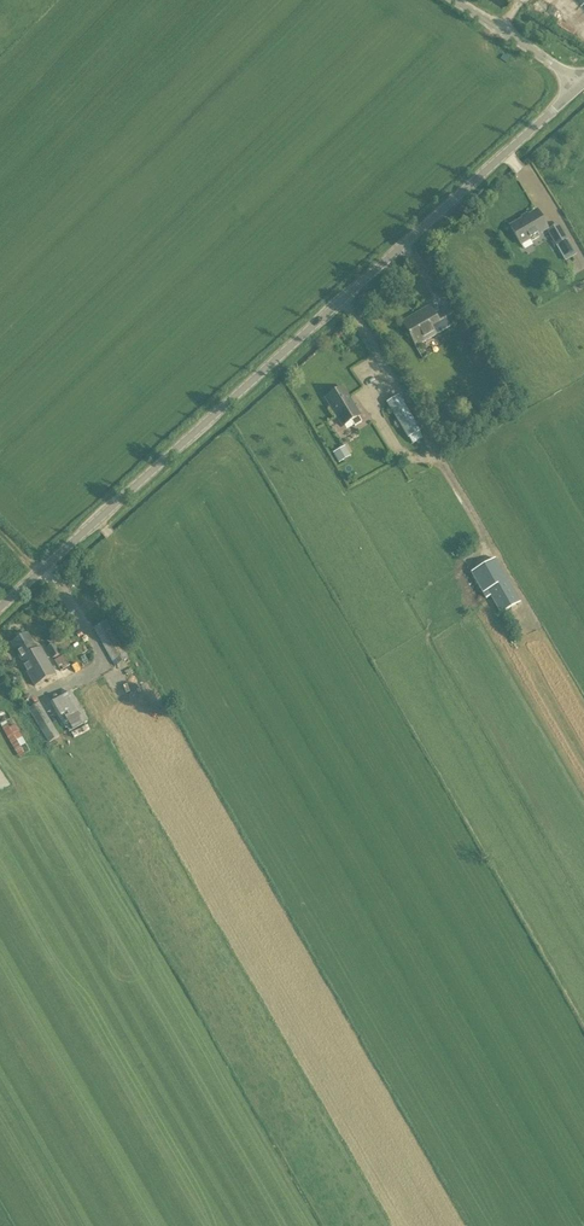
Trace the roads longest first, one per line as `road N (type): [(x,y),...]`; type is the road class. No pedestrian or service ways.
road 1 (tertiary): [(0,607),(579,86)]
road 2 (unclassified): [(579,86),(452,0)]

